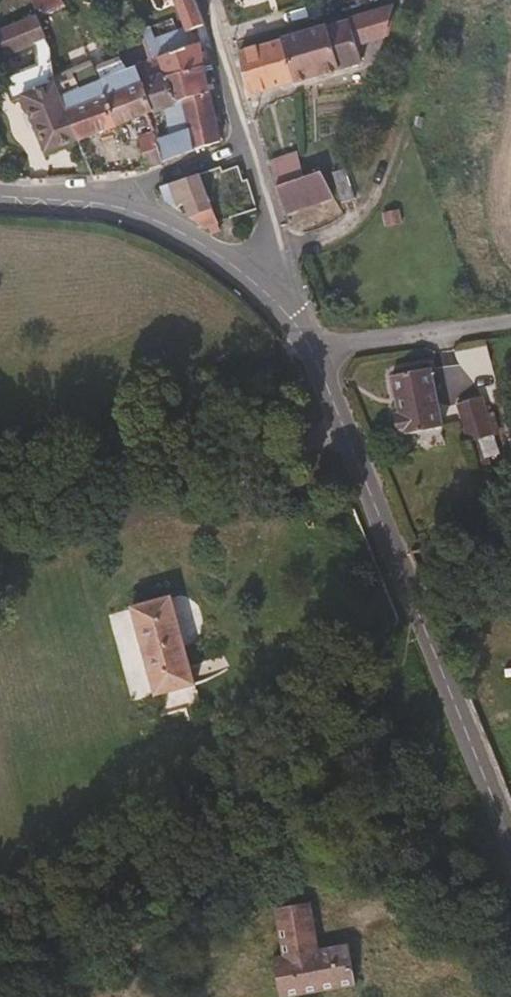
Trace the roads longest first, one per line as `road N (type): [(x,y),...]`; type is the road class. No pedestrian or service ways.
road 1 (tertiary): [(257,284),(309,347),(510,842)]
road 2 (track): [(257,284),(351,228),(380,194),(435,0)]
road 3 (track): [(309,347),(510,314)]
road 4 (tertiary): [(111,206),(180,233),(257,284)]
road 5 (residential): [(248,144),(133,181),(111,206)]
road 6 (residential): [(248,144),(206,0)]
road 7 (residential): [(257,284),(270,219),(248,144)]

